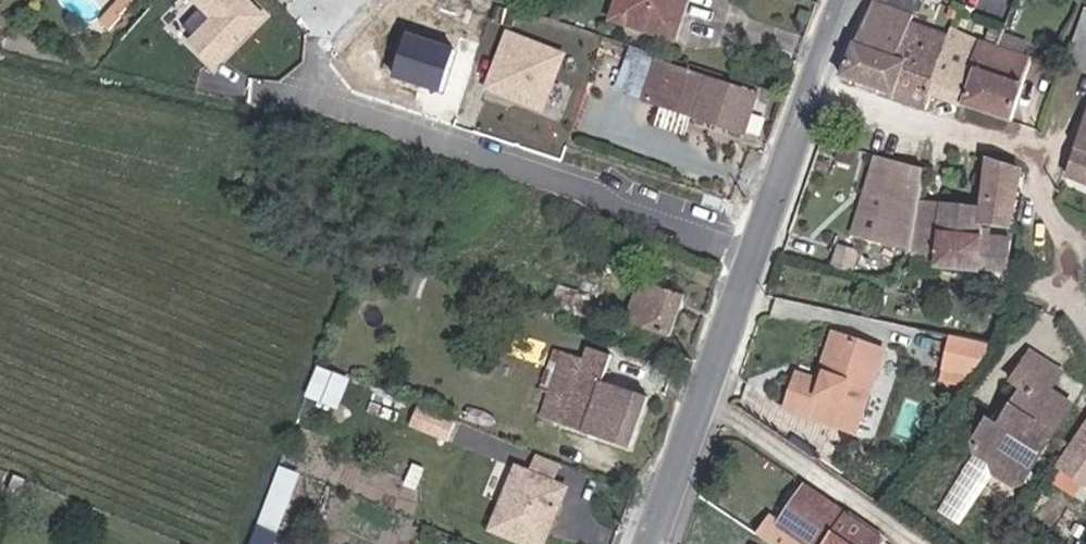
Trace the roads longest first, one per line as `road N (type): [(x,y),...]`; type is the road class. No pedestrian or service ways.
road 1 (residential): [(757,249),(312,99)]
road 2 (residential): [(817,84),(1038,152),(1044,210),(1071,256)]
road 3 (tertiary): [(757,249),(649,543)]
road 4 (tertiary): [(817,84),(757,249)]

